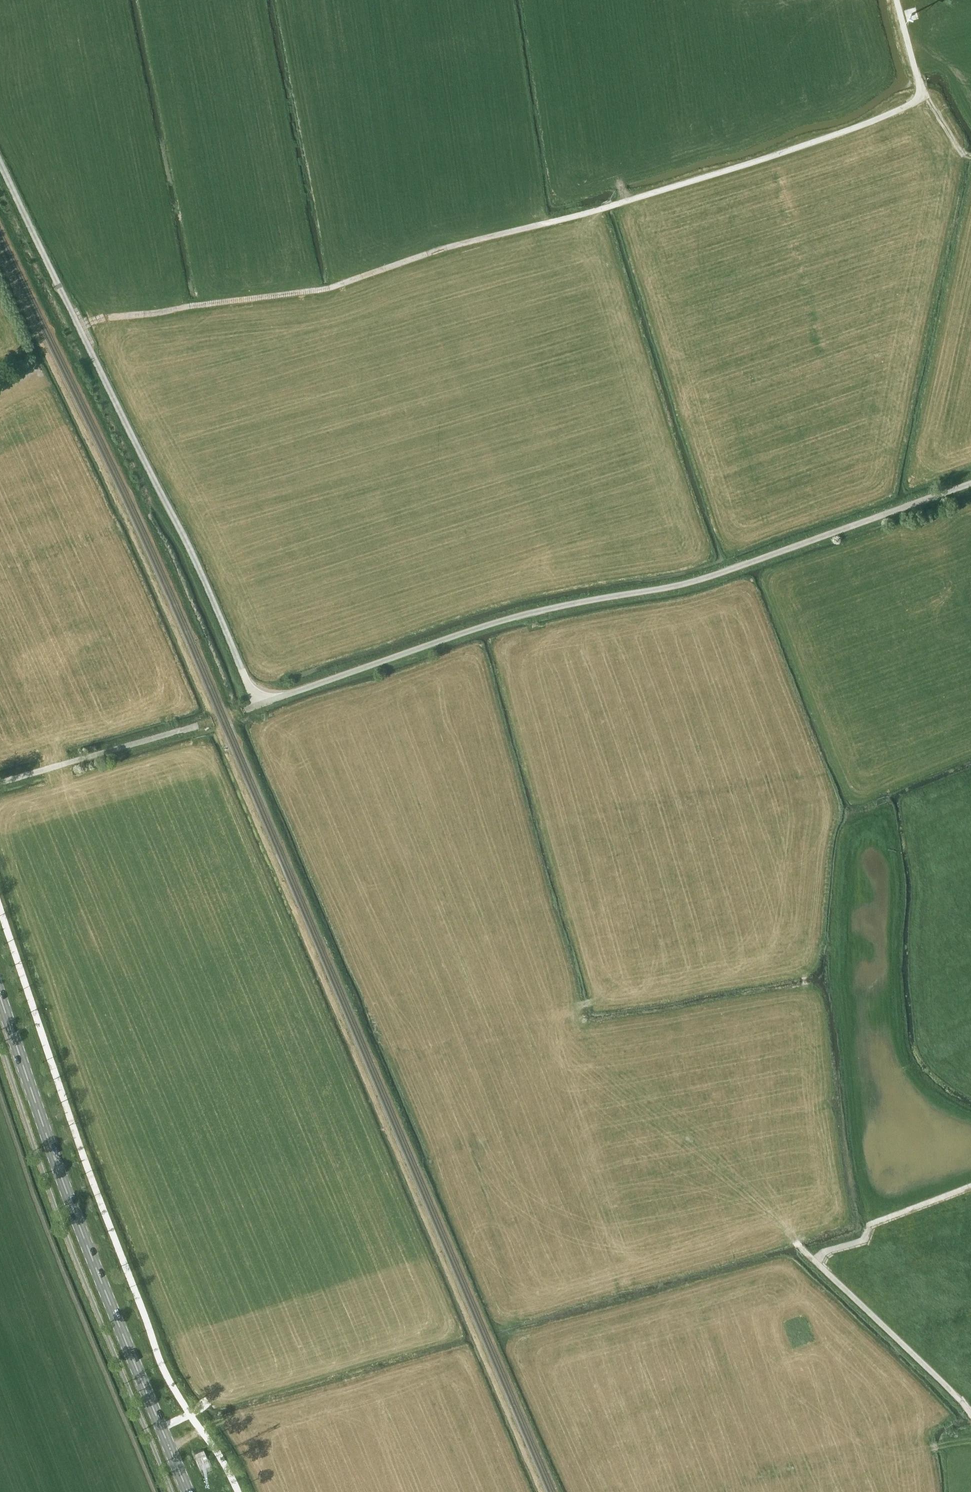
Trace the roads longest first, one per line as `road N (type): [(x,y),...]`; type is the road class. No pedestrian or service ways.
road 1 (unclassified): [(0,163),(188,544),(247,684),(265,696),(512,617),(691,582),(970,483)]
road 2 (track): [(77,323),(316,291),(893,112),(914,100),(919,84),(898,0)]
road 3 (primary): [(188,1491),(53,1151),(0,992)]

